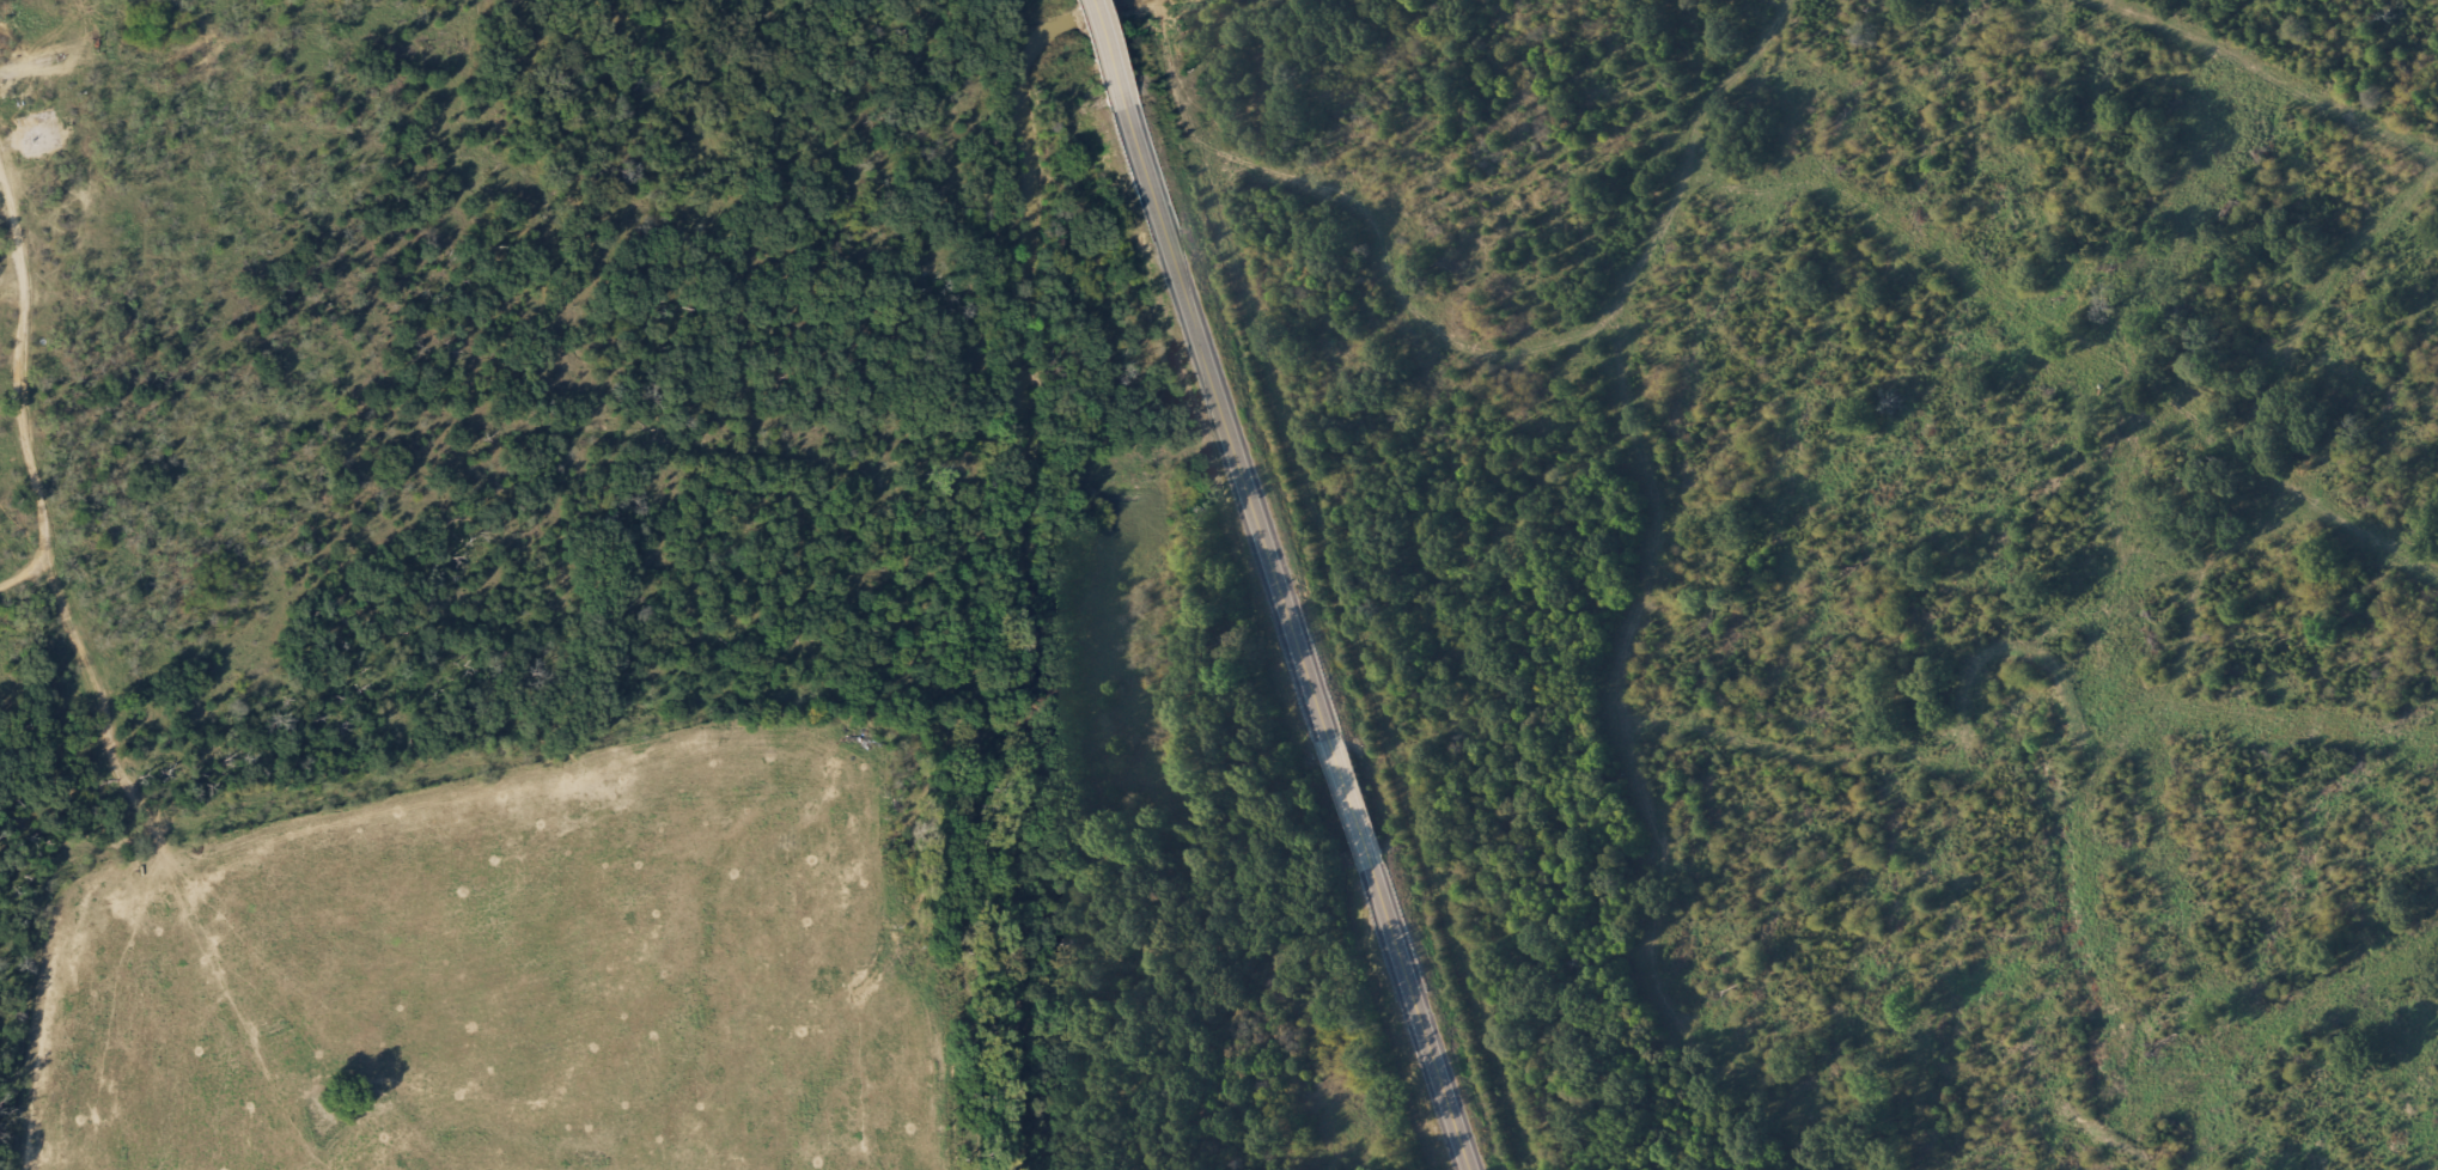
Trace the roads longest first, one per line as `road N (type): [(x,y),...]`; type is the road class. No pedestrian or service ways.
road 1 (primary): [(1469,1169),(1081,0)]

